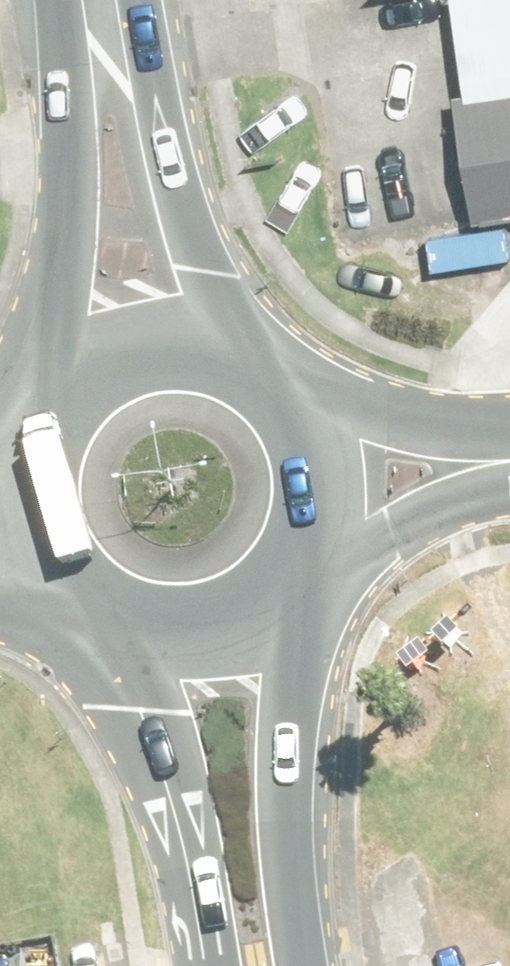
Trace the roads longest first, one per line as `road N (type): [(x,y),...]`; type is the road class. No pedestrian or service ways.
road 1 (secondary): [(289,591),(283,829),(303,965)]
road 2 (secondary): [(206,965),(184,833),(162,761),(88,624)]
road 3 (secondary): [(64,396),(100,33)]
road 4 (secondary): [(100,33),(228,363)]
road 5 (residential): [(275,394),(502,461)]
road 6 (residential): [(502,461),(299,575)]
road 7 (secondary): [(289,591),(256,622),(217,641),(173,649),(128,643),(88,624)]
road 8 (secondary): [(275,394),(304,434),(318,480),(317,529),(299,575)]
road 9 (secondary): [(68,608),(28,543),(25,467),(39,431)]
road 10 (secondary): [(64,396),(100,370),(141,355),(185,353),(228,363)]

